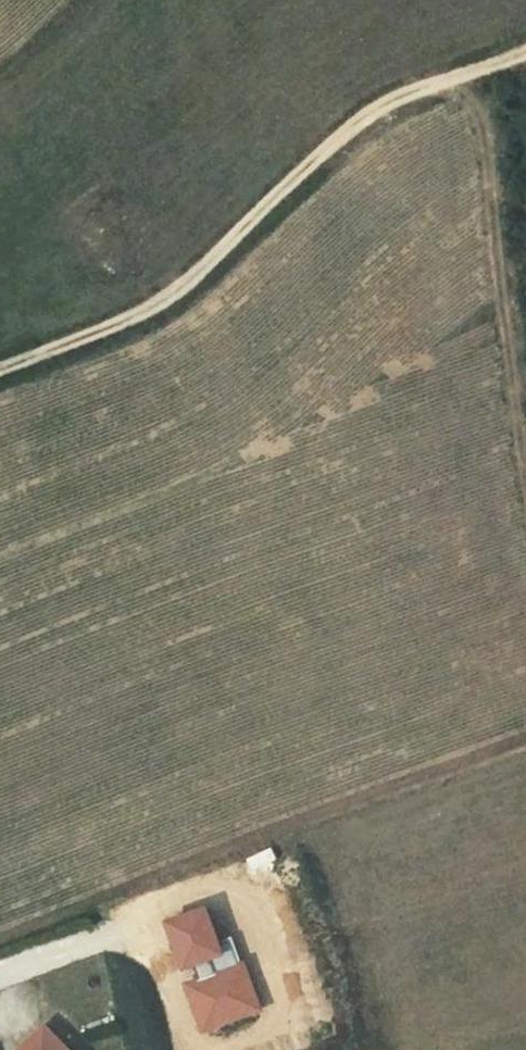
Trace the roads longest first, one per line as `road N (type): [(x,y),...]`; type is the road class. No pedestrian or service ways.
road 1 (track): [(525,50),(365,109),(156,306),(0,373)]

